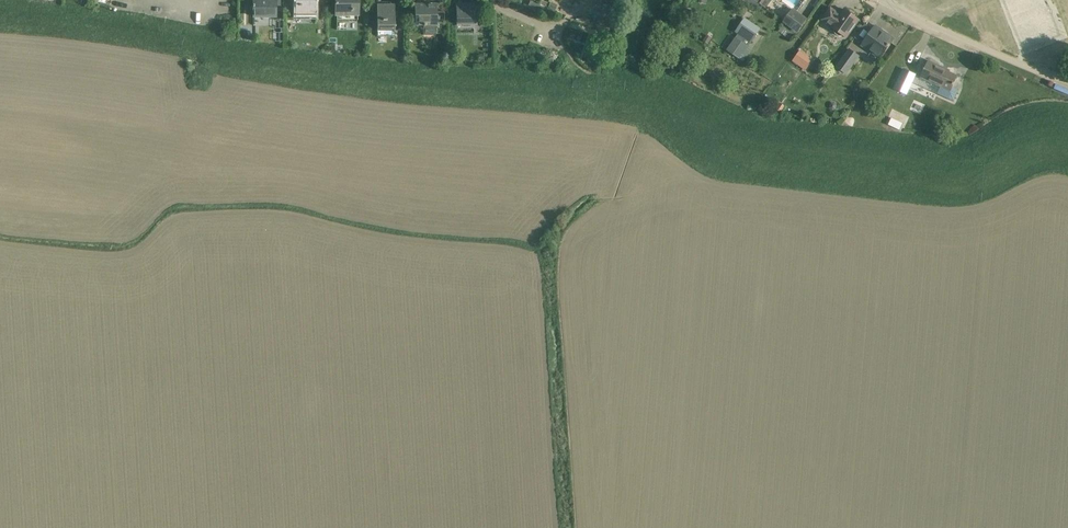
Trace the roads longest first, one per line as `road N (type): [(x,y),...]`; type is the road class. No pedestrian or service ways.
road 1 (unclassified): [(1067,81),(882,0)]

